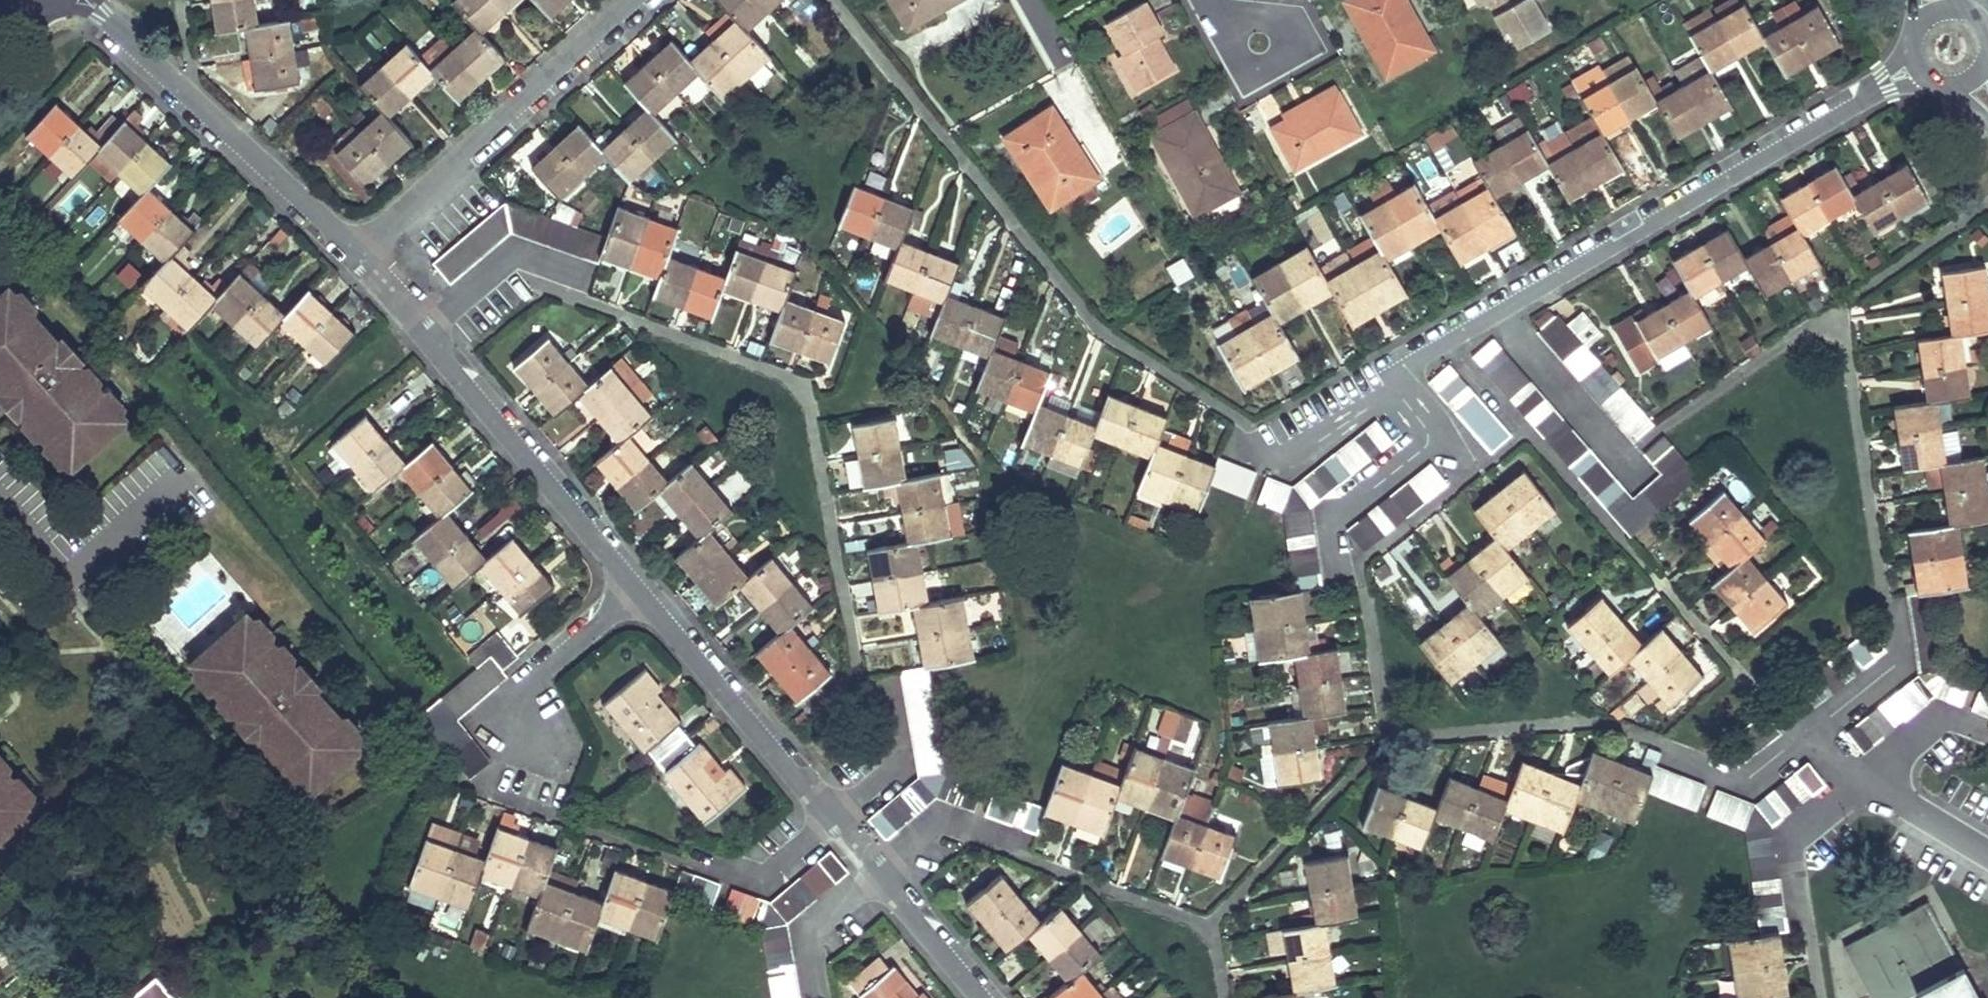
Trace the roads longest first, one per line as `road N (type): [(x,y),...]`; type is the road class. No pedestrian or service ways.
road 1 (residential): [(355,253),(986,997)]
road 2 (residential): [(1915,61),(1454,340),(1319,440),(1273,456)]
road 3 (residential): [(627,0),(355,253)]
road 4 (residential): [(85,0),(355,253)]
road 5 (residential): [(1209,1),(1241,64),(1256,72),(1278,67),(1290,52),(1277,18),(1236,15)]
road 6 (residential): [(1868,775),(1987,849)]

